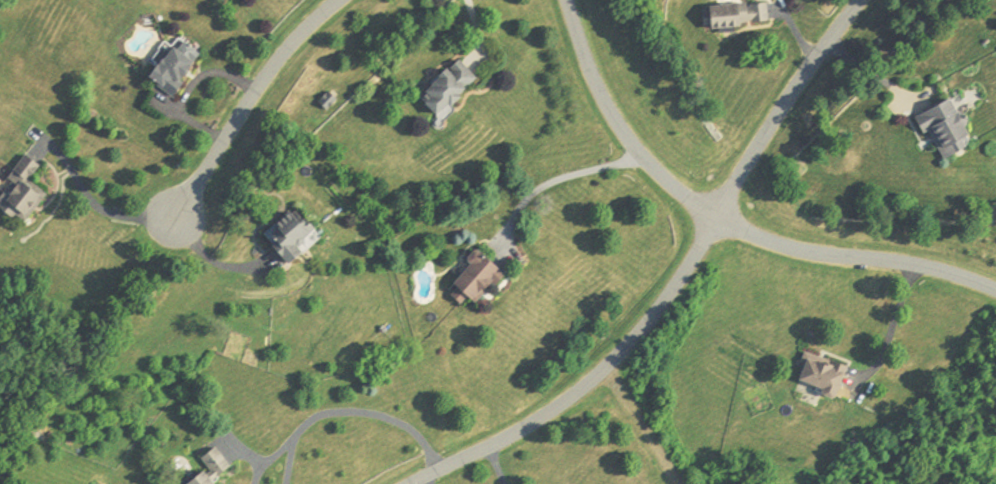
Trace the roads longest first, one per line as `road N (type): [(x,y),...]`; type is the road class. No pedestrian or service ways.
road 1 (residential): [(995,294),(945,276),(772,246),(693,206),(622,135),(566,0)]
road 2 (residential): [(717,221),(644,329),(585,388),(523,431),(417,483)]
road 3 (residential): [(341,0),(281,58),(169,220)]
road 4 (residential): [(717,221),(771,126),(862,0)]

